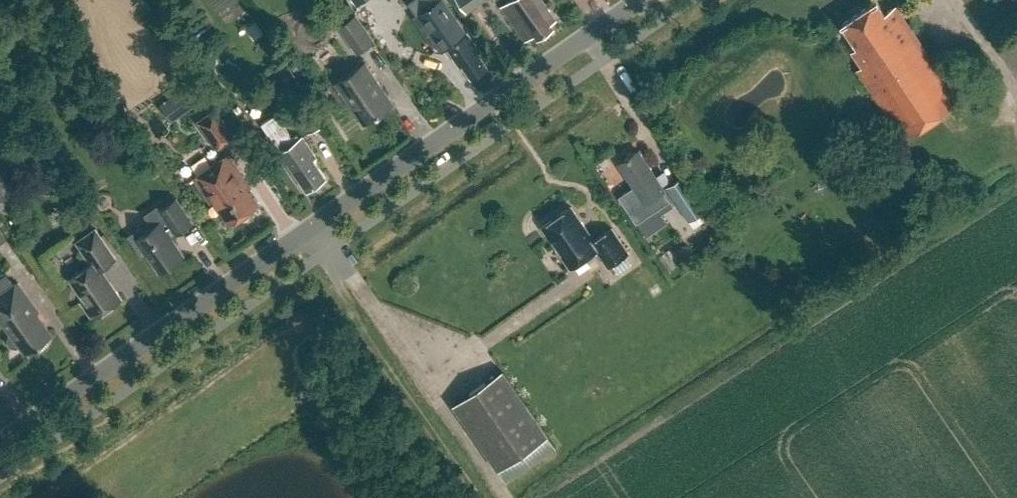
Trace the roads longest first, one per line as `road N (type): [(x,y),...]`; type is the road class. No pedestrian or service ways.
road 1 (unclassified): [(0,444),(639,0)]
road 2 (track): [(1016,188),(533,497)]

